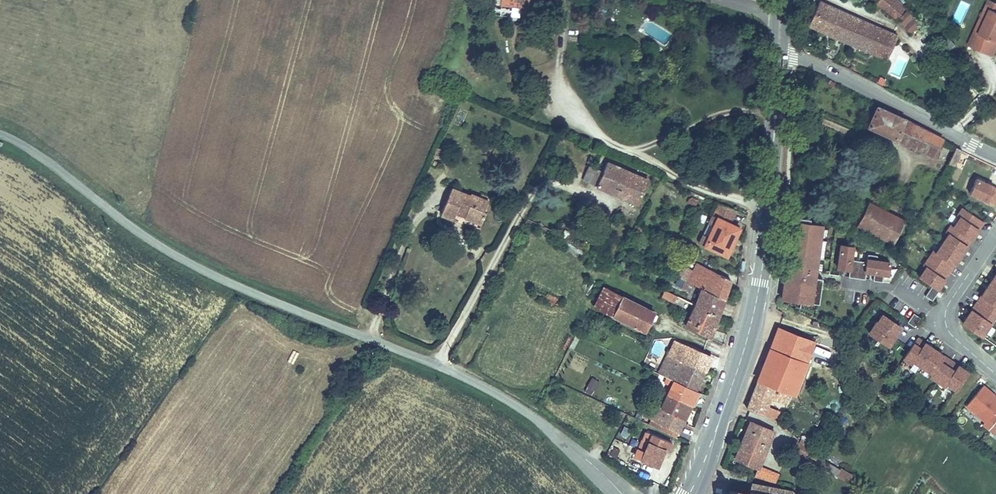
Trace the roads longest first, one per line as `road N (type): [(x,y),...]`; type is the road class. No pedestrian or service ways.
road 1 (unclassified): [(624,493),(516,402),(207,269),(0,132)]
road 2 (primary): [(778,45),(761,282),(690,493)]
road 3 (residential): [(995,153),(778,45)]
road 4 (residential): [(995,231),(947,311),(955,333),(995,370)]

